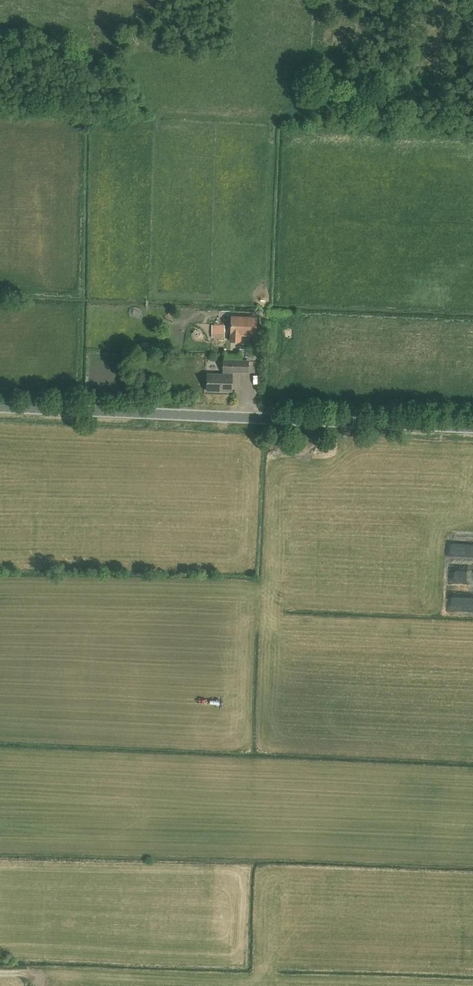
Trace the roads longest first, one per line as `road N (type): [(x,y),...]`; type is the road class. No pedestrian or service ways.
road 1 (tertiary): [(472,427),(0,408)]

